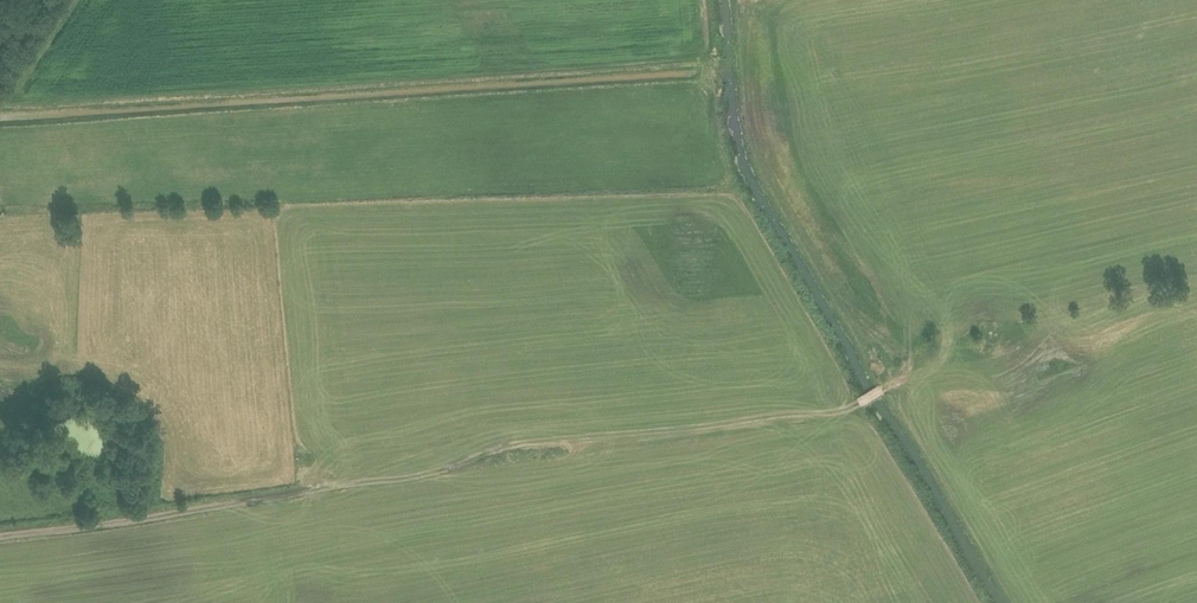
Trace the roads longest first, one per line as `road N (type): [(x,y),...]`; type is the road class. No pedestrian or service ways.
road 1 (track): [(0,538),(290,497),(321,461),(812,418),(883,390)]

